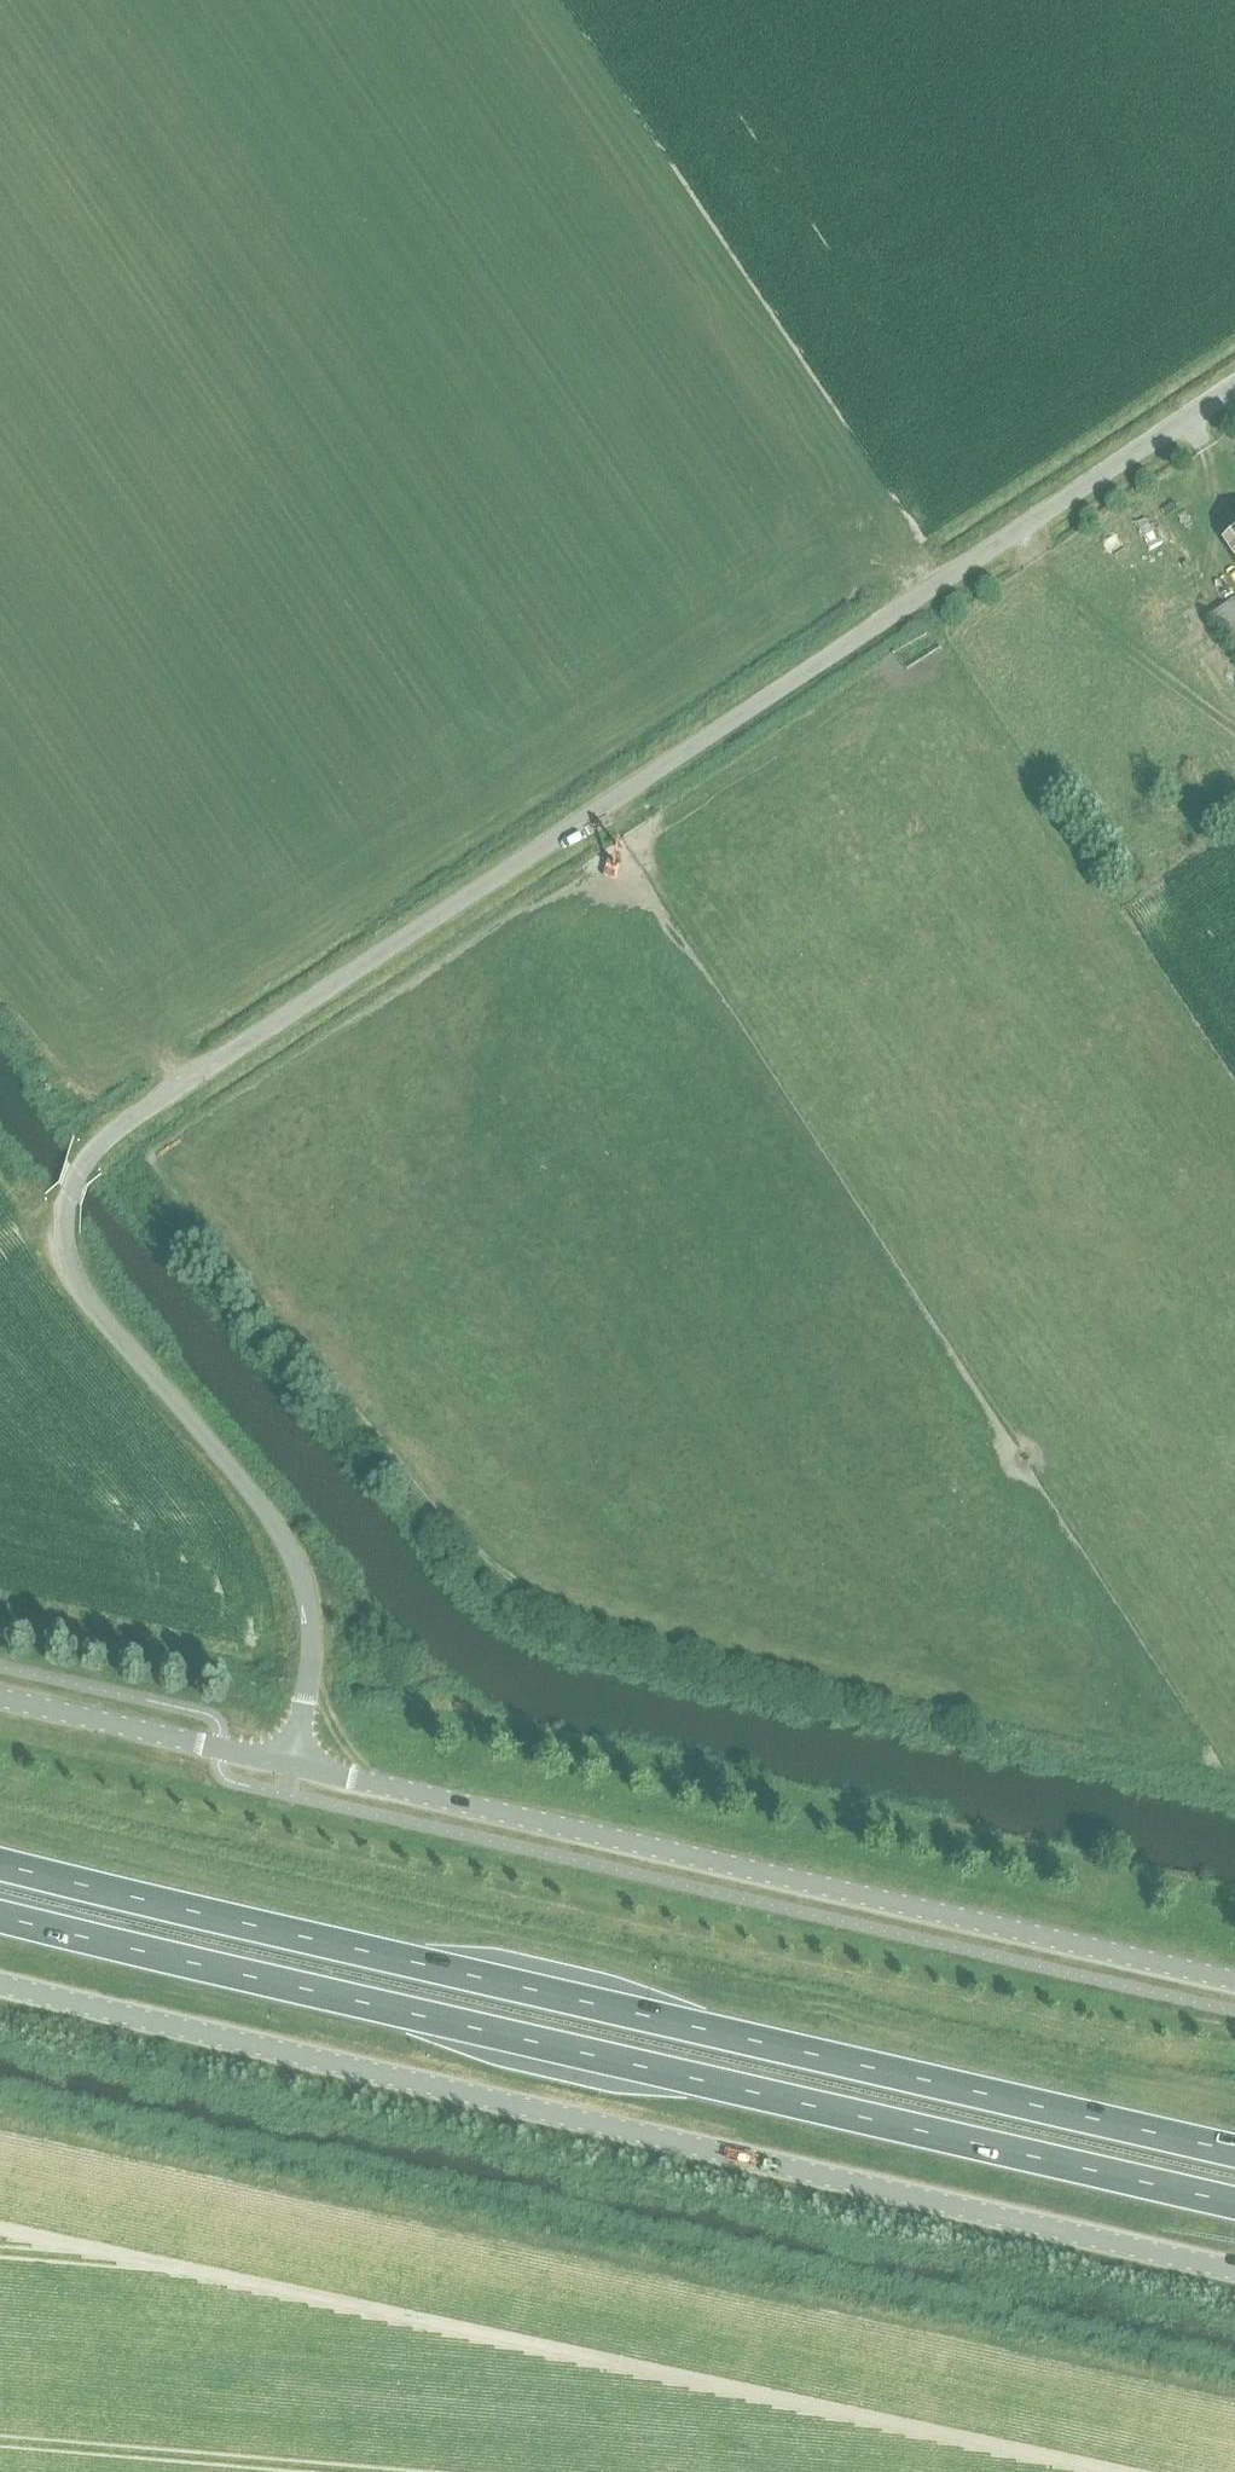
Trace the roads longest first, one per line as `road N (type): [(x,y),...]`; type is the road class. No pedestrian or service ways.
road 1 (unclassified): [(295,1767),(309,1649),(303,1592),(267,1514),(70,1277),(63,1208),(91,1158),(131,1116),(1234,382)]
road 2 (trunk): [(1234,2151),(0,1863)]
road 3 (tertiary): [(0,1983),(1234,2269)]
road 4 (trunk): [(0,1916),(1234,2200)]
road 5 (unclassified): [(1234,1985),(295,1767)]
road 6 (unclassified): [(295,1767),(0,1699)]

